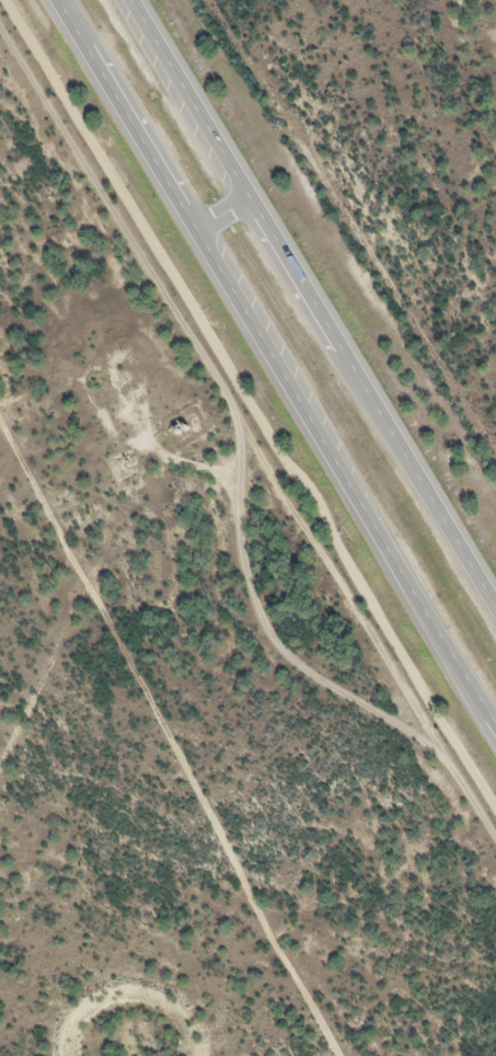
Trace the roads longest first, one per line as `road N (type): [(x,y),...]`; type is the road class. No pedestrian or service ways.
road 1 (trunk): [(38,0),(495,741)]
road 2 (trunk): [(495,589),(130,0)]

